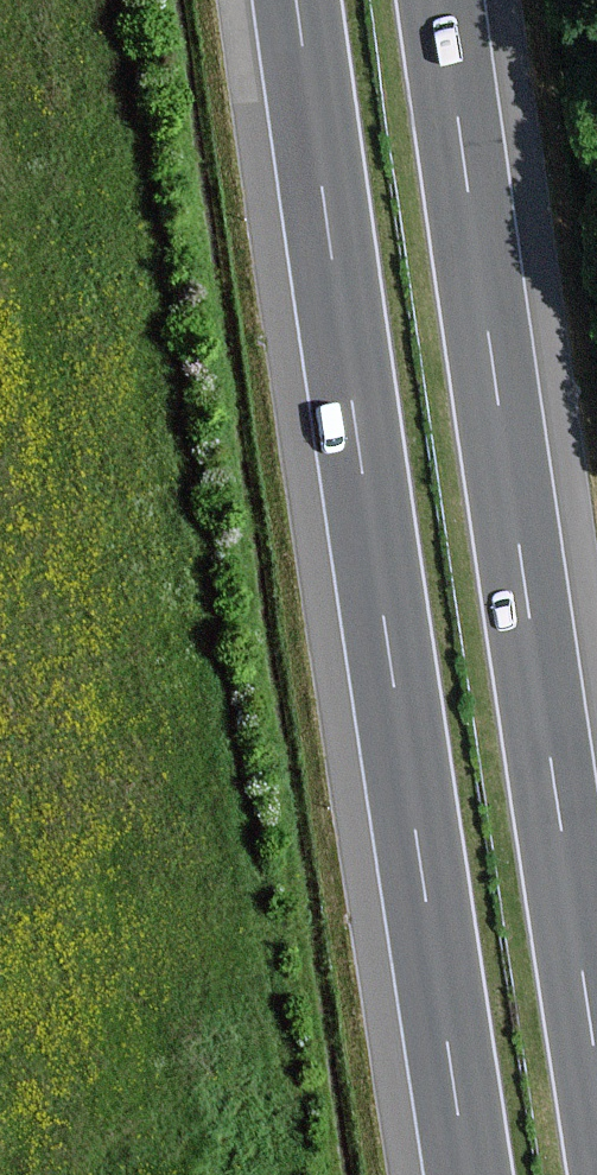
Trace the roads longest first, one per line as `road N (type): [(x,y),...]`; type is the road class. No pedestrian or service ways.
road 1 (motorway): [(296,0),(467,1174)]
road 2 (motorway): [(596,1057),(443,0)]

